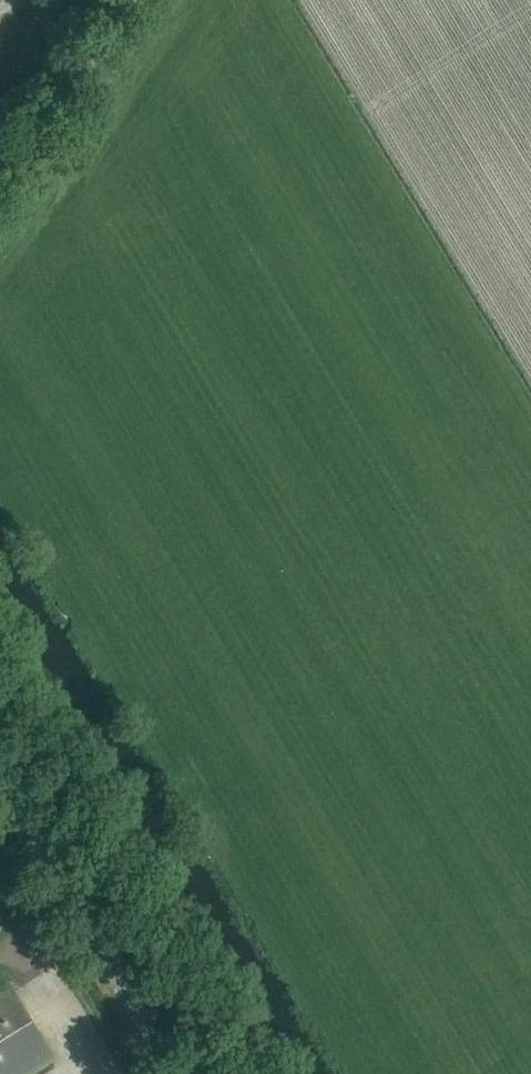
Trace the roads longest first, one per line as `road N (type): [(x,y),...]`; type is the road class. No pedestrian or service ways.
road 1 (unclassified): [(178,1073),(0,782)]
road 2 (tertiary): [(0,183),(81,87),(133,0)]

